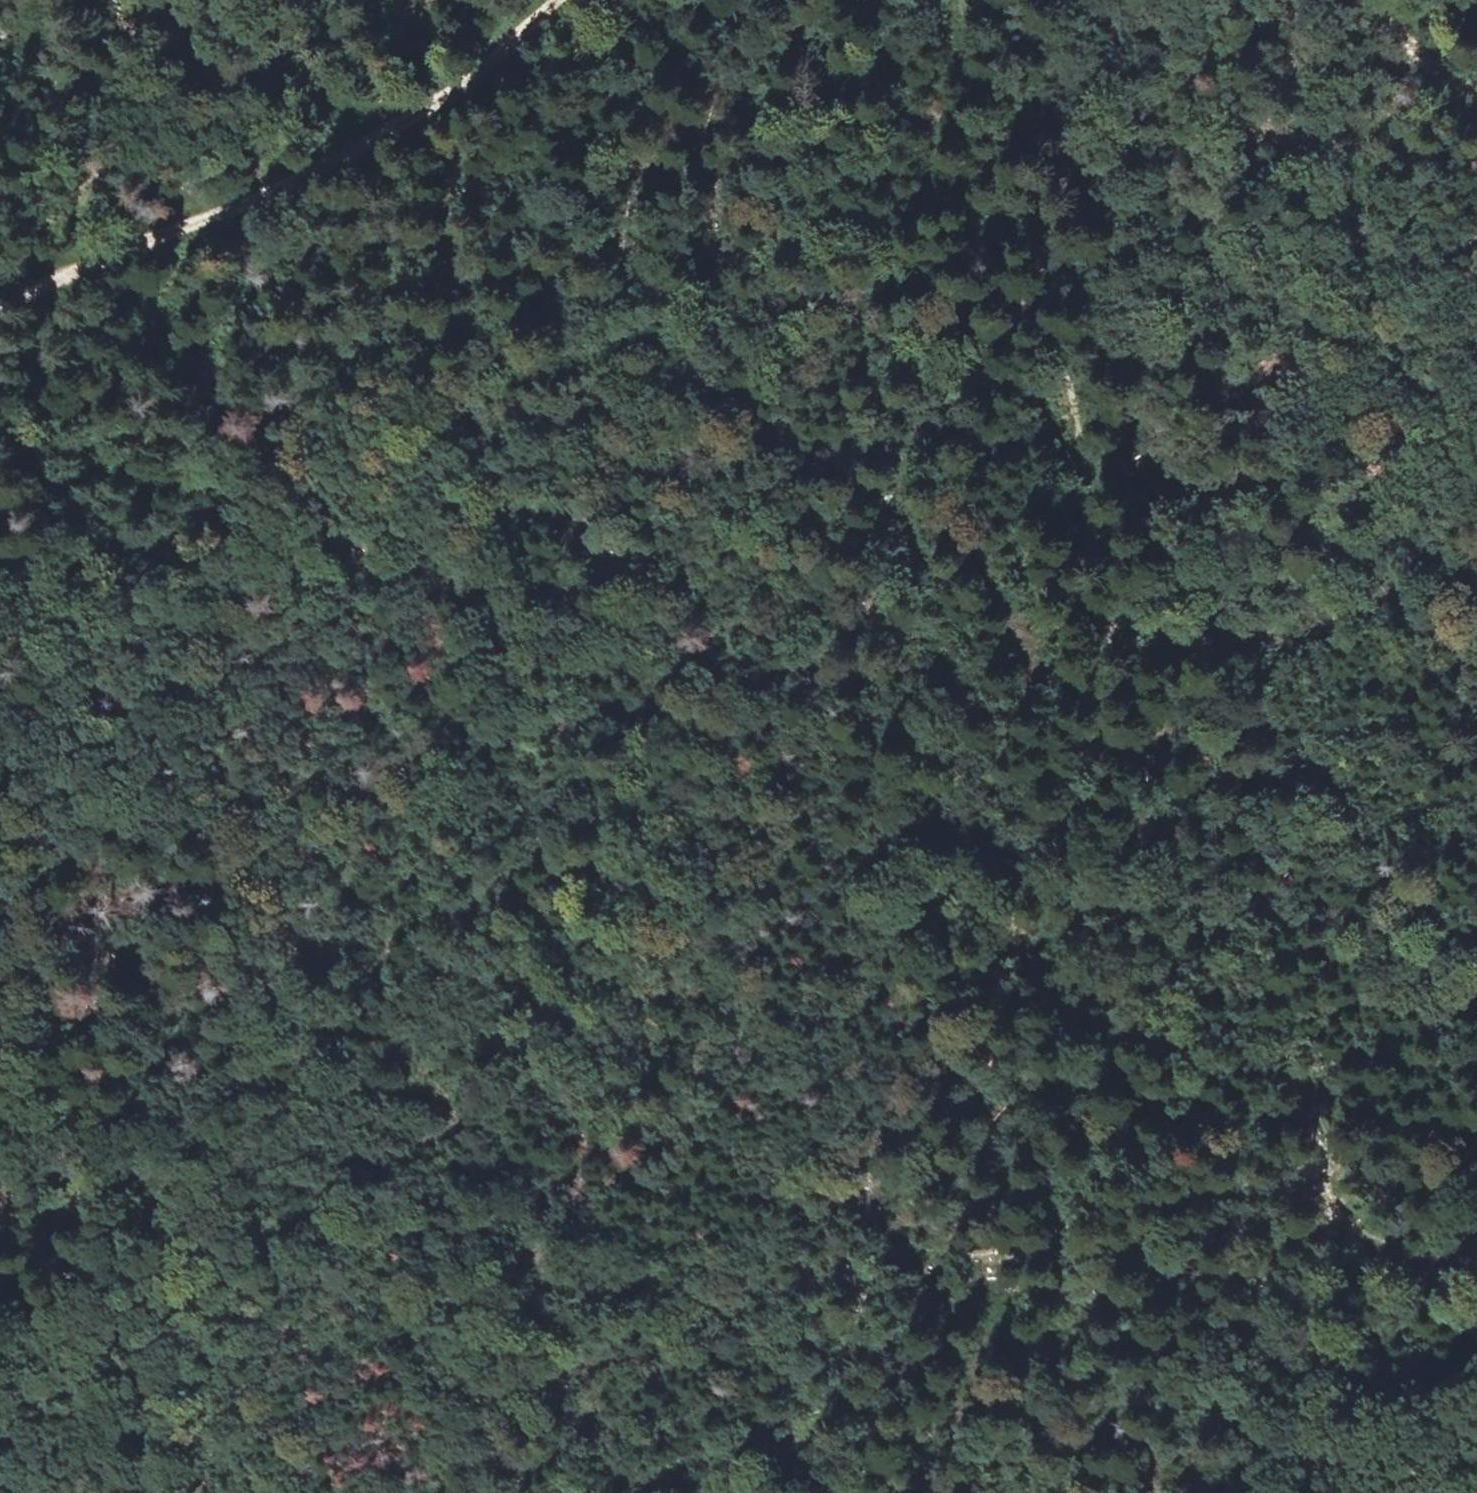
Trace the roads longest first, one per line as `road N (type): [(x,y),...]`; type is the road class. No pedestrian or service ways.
road 1 (track): [(0,310),(400,129),(560,0)]

